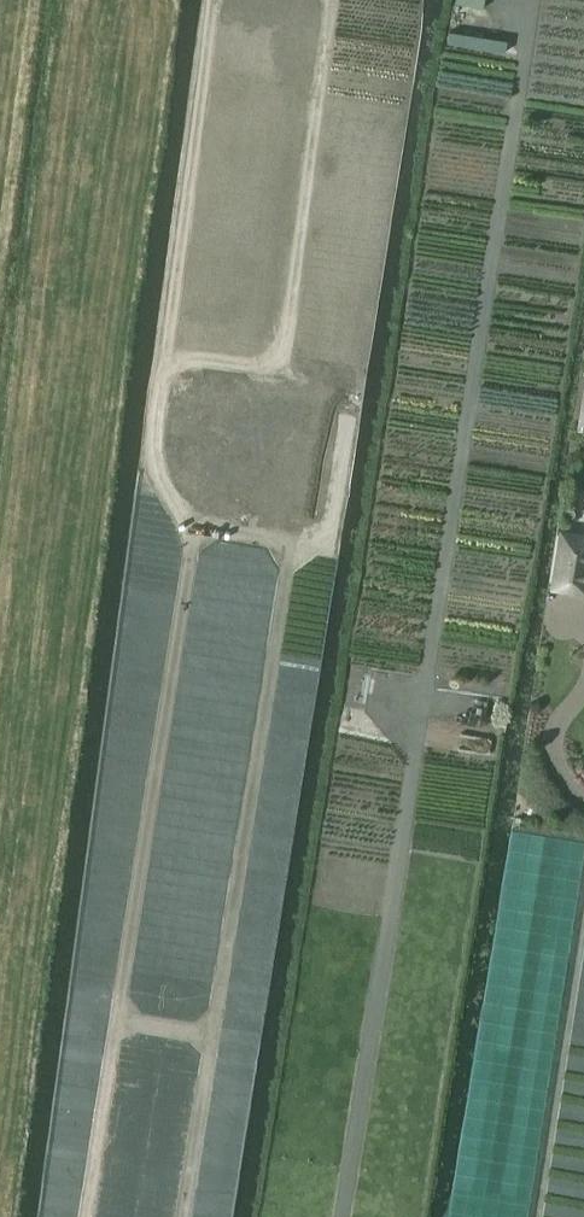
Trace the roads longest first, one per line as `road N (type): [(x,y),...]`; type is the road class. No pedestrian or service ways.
road 1 (track): [(583,935),(534,1216)]

